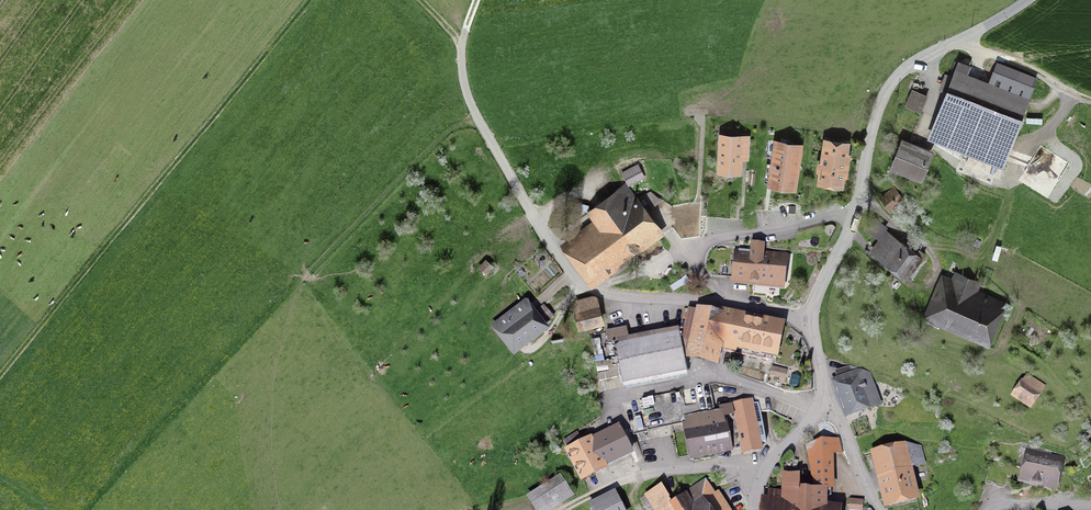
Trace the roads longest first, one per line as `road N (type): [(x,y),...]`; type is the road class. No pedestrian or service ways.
road 1 (residential): [(465,28),(463,73),(476,114),(568,273),(591,292),(812,316)]
road 2 (track): [(0,376),(309,0)]
road 3 (unclassified): [(812,316),(853,229),(870,133),(894,79),(1029,0)]
road 4 (track): [(961,39),(1090,103)]
road 5 (residential): [(751,509),(765,474),(827,400)]
road 6 (residential): [(880,509),(827,400)]

